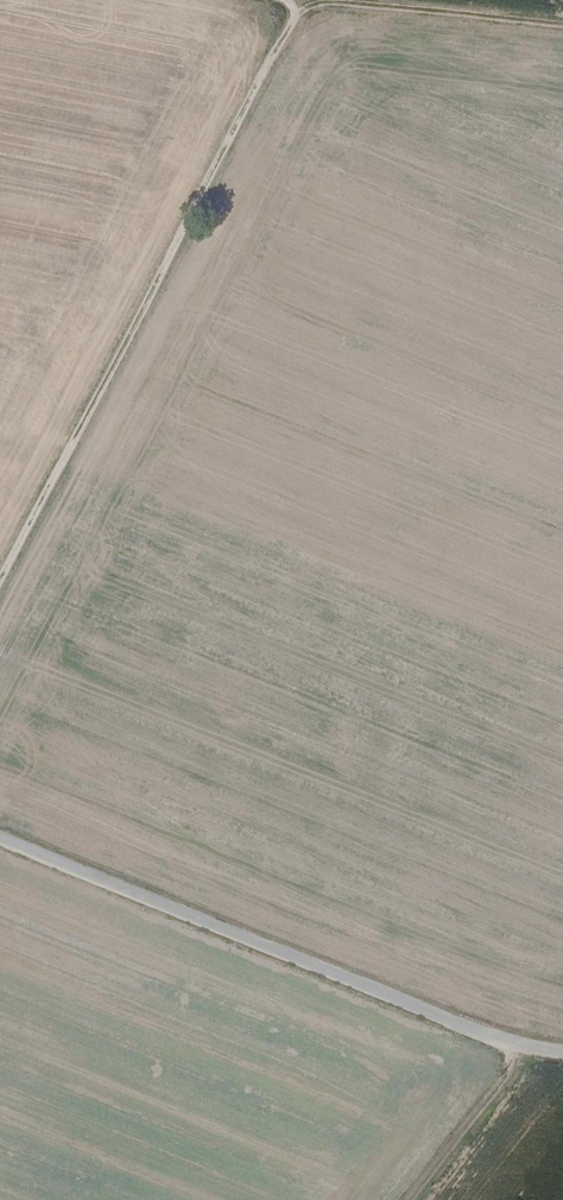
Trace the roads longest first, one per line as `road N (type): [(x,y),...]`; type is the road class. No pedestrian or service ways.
road 1 (track): [(297,5),(258,58),(0,567)]
road 2 (unclassified): [(0,839),(451,1023),(562,1054)]
road 3 (track): [(562,24),(267,0)]
road 4 (track): [(528,1048),(403,1199)]

